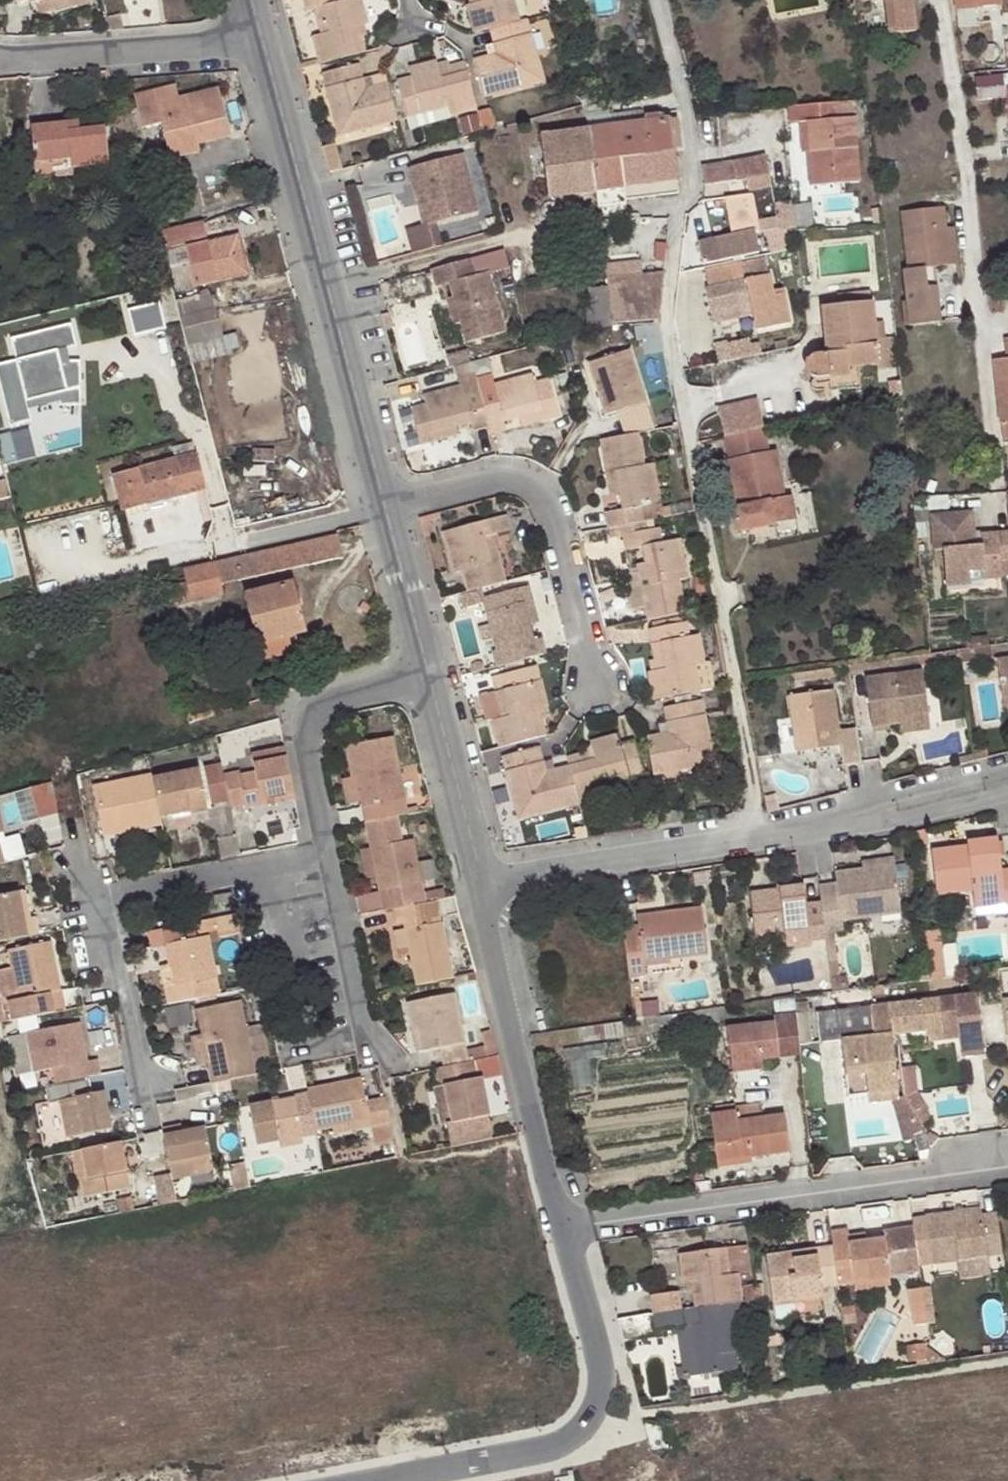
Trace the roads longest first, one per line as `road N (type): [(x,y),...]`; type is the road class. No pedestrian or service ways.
road 1 (unclassified): [(491,885),(1007,786)]
road 2 (residential): [(396,496),(274,46)]
road 3 (residential): [(1007,1156),(564,1230)]
road 4 (residential): [(378,1480),(544,1450),(595,1416),(603,1373),(564,1230)]
road 5 (residential): [(147,1085),(102,899),(322,849)]
road 6 (residential): [(396,496),(533,475),(595,684)]
road 7 (residential): [(564,1230),(491,885)]
road 8 (residential): [(322,849),(293,701),(440,664)]
road 9 (residential): [(0,63),(274,46)]
road 10 (residential): [(491,885),(440,664)]
road 11 (residential): [(322,849),(365,1057)]
road 12 (residential): [(440,664),(396,496)]

